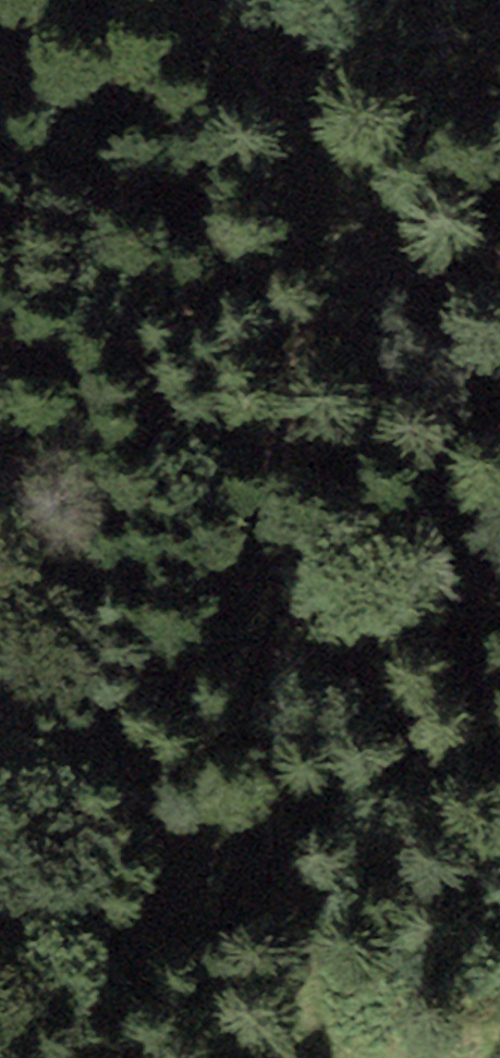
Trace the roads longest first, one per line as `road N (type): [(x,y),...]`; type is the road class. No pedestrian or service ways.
road 1 (track): [(499,283),(389,291),(344,313),(301,356),(284,407),(273,764),(308,1057)]
road 2 (track): [(389,291),(284,76),(234,0)]

